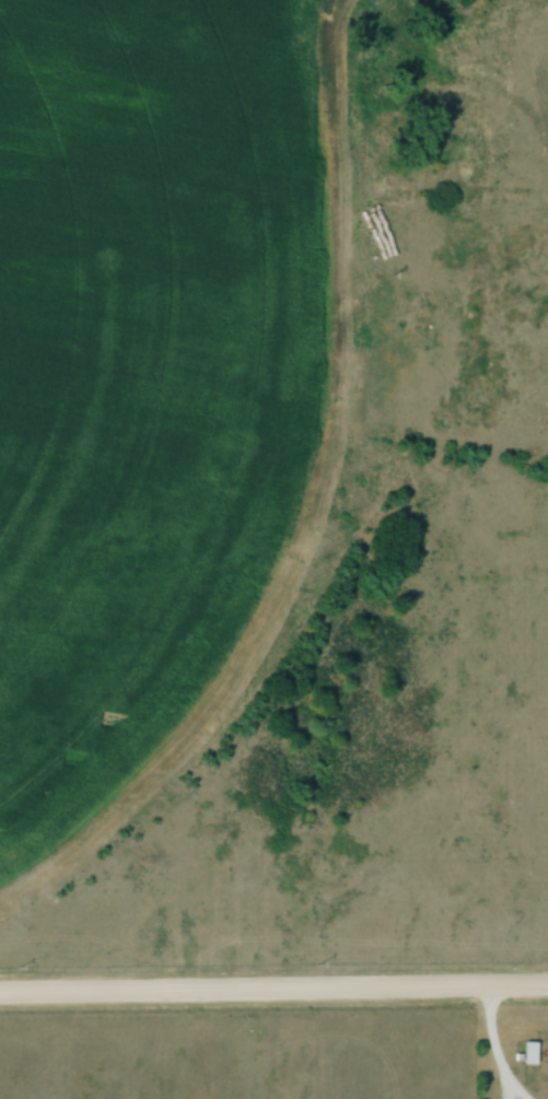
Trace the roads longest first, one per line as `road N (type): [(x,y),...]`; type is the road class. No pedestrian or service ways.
road 1 (tertiary): [(547,991),(0,999)]

